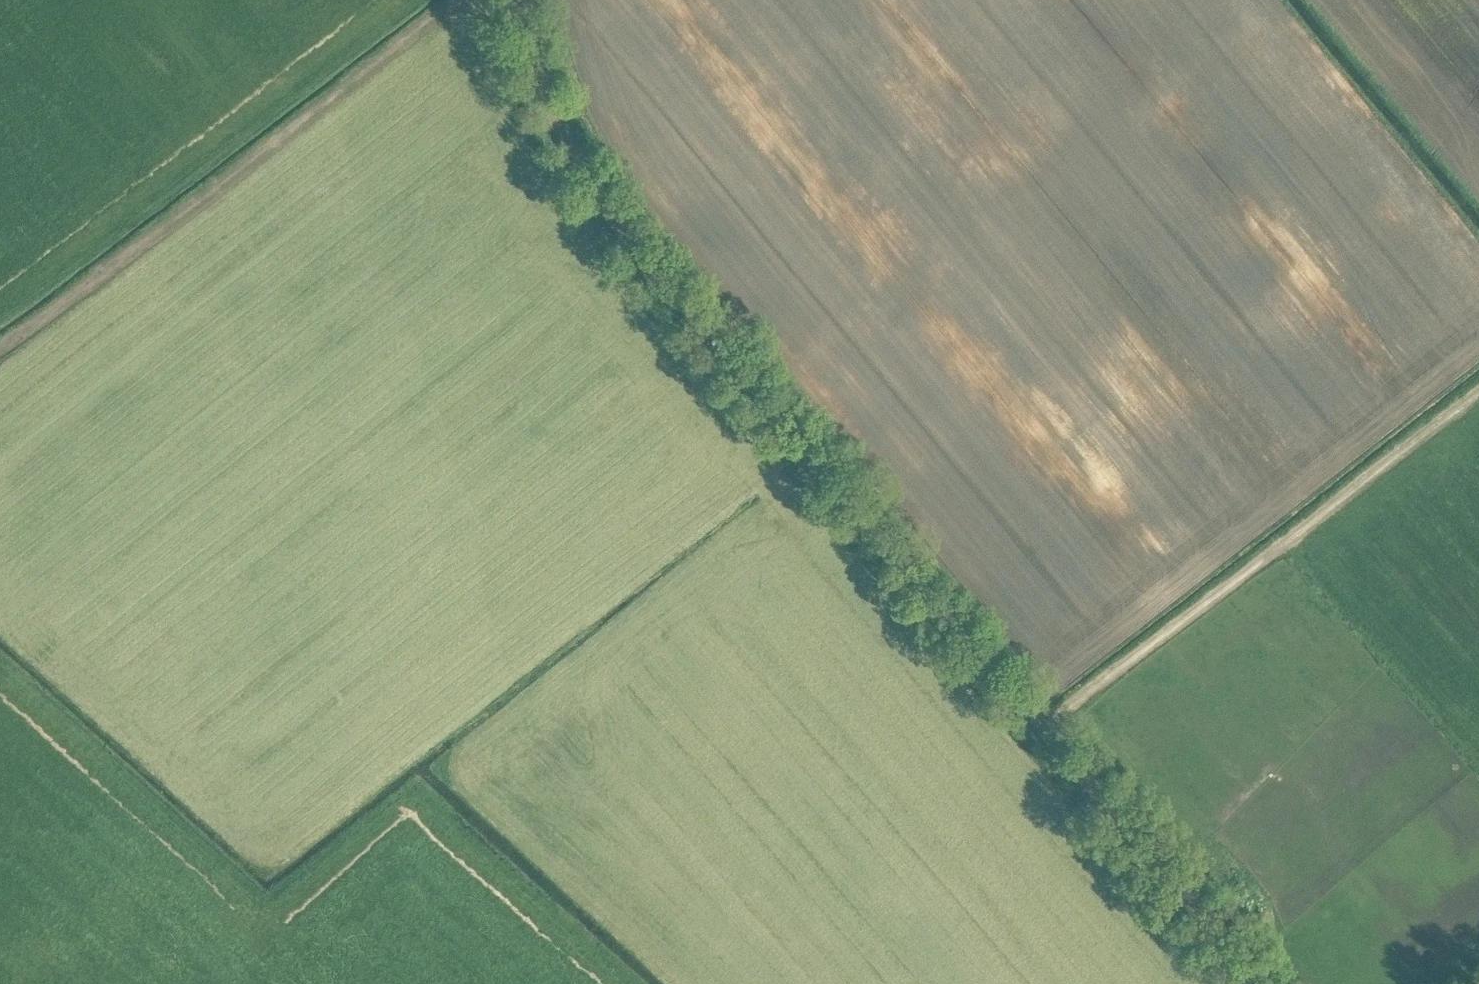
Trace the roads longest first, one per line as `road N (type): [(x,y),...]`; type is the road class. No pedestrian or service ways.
road 1 (unclassified): [(1243,983),(634,252),(544,96),(518,0)]

